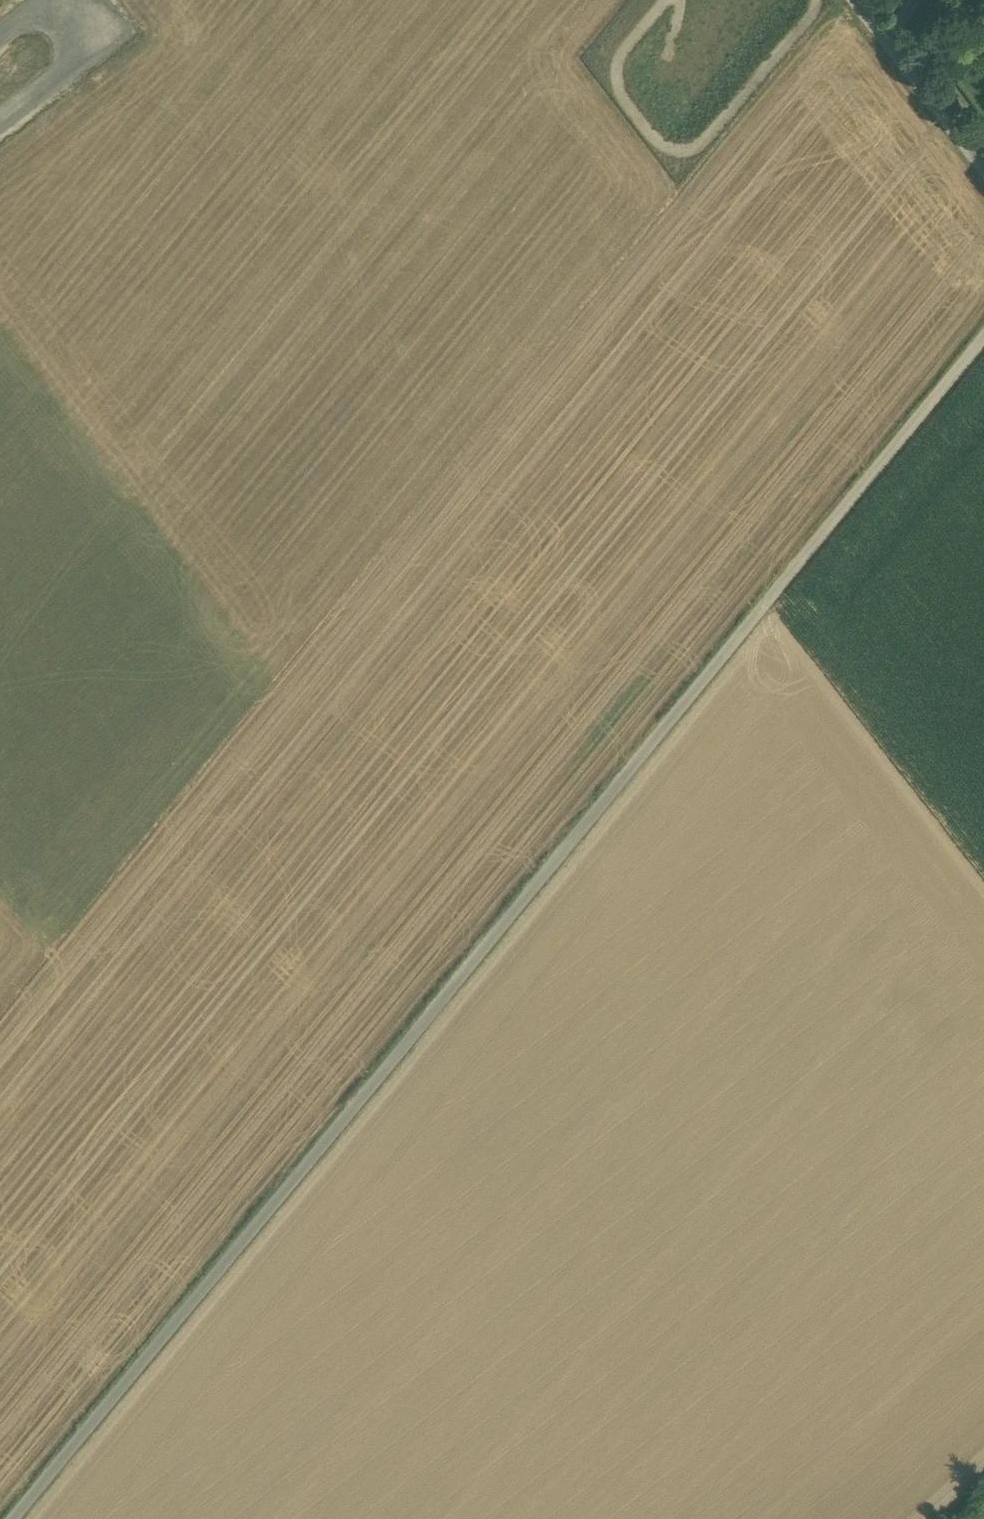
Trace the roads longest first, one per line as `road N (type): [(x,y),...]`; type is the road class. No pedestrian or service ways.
road 1 (unclassified): [(11,1518),(983,339)]
road 2 (unclassified): [(854,0),(983,169)]
road 3 (residential): [(0,120),(89,51),(92,0)]

